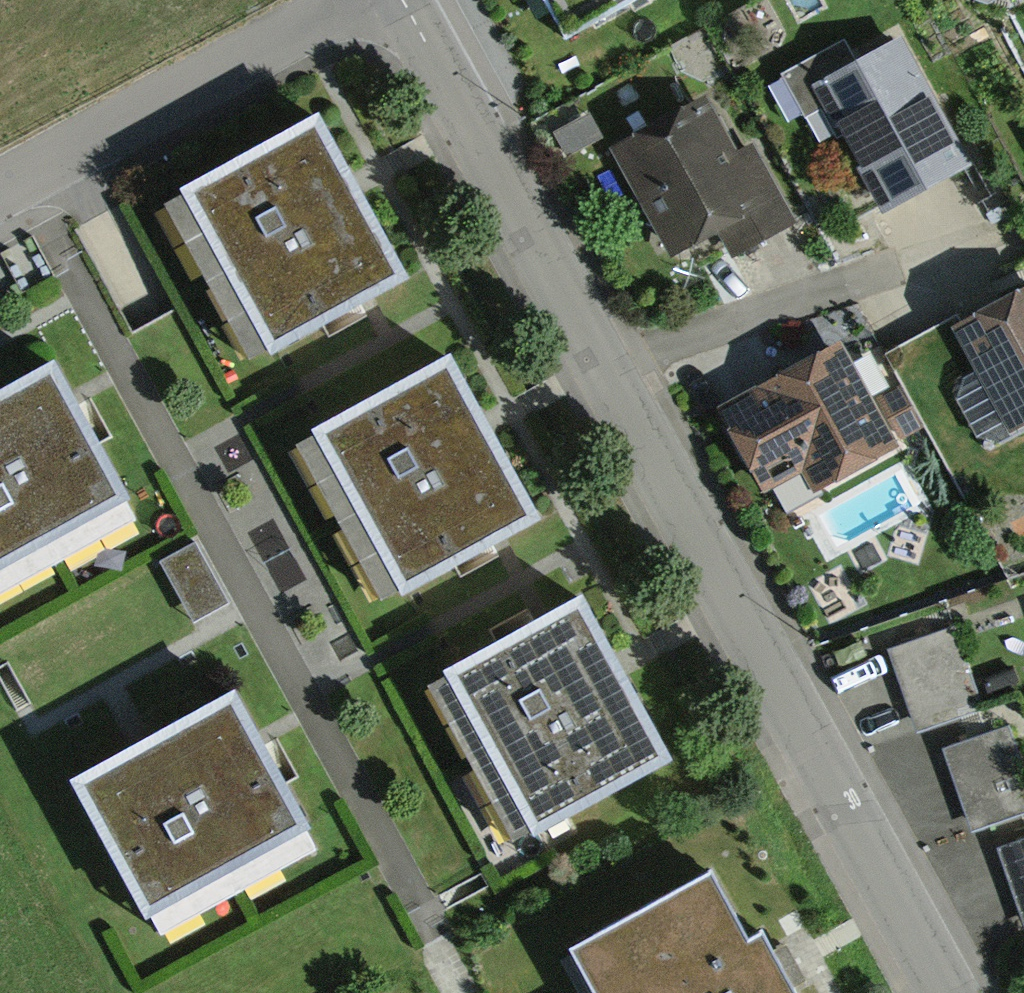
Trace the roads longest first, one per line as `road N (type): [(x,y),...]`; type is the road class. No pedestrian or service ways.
road 1 (residential): [(409,0),(956,992)]
road 2 (residential): [(360,0),(0,192)]

